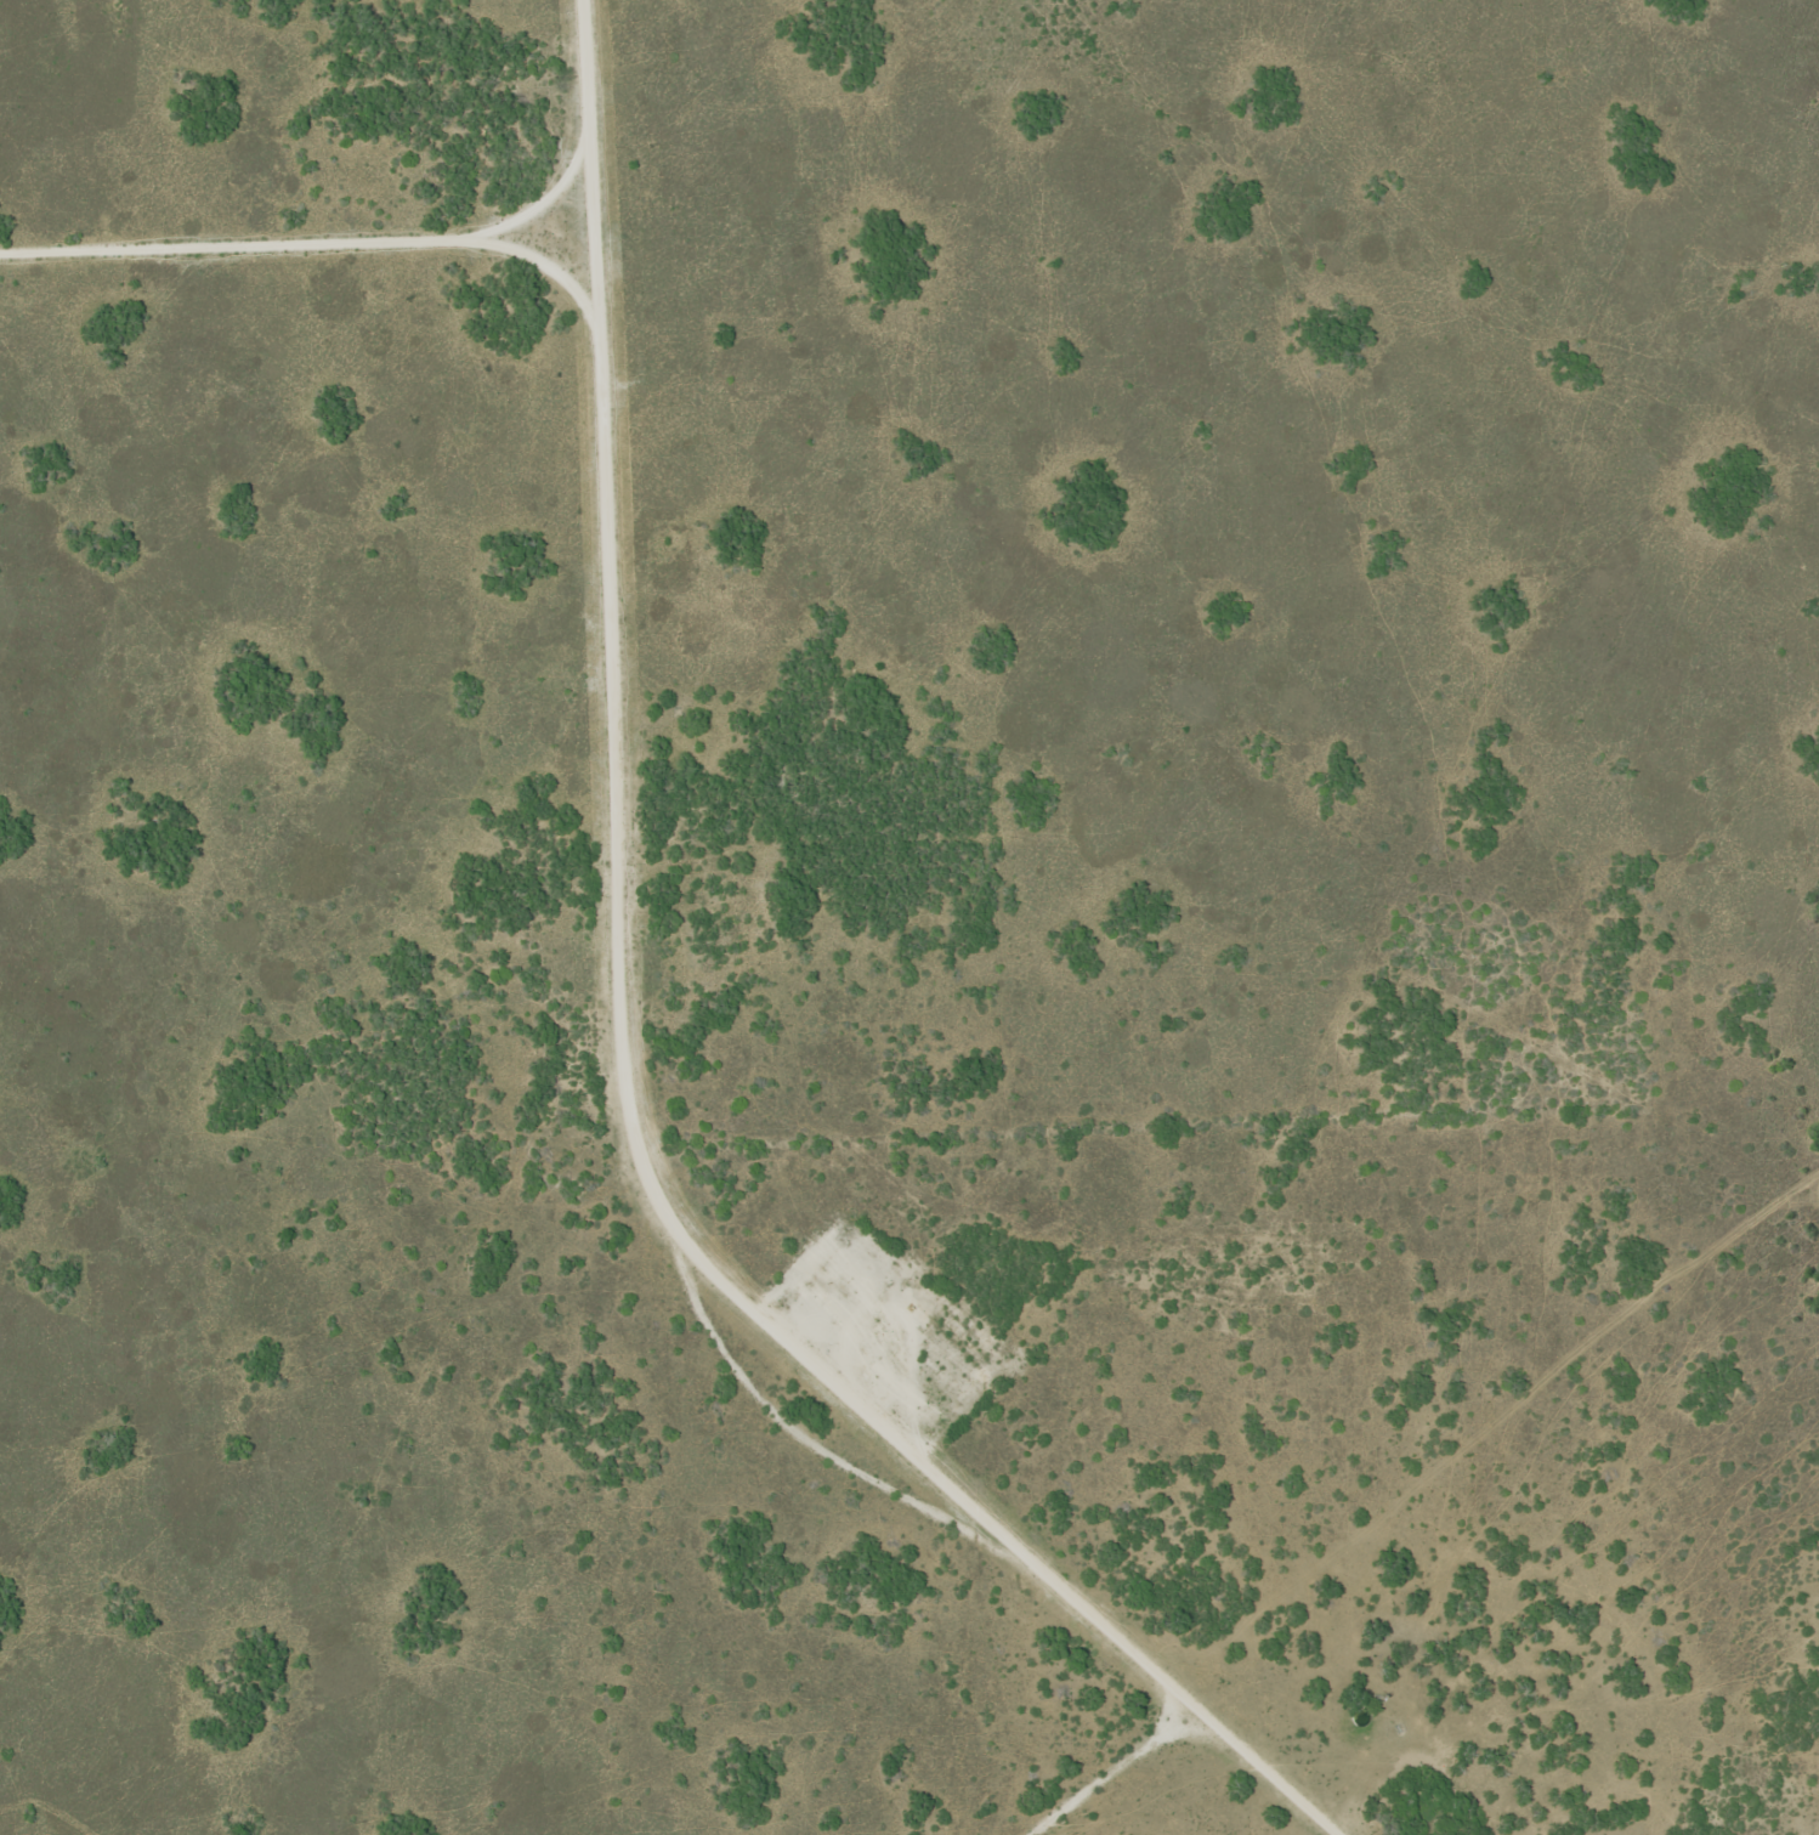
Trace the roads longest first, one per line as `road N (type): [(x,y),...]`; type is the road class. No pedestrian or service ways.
road 1 (residential): [(1306,1834),(714,1319),(639,1098),(616,964),(565,0)]
road 2 (residential): [(0,250),(576,225)]

